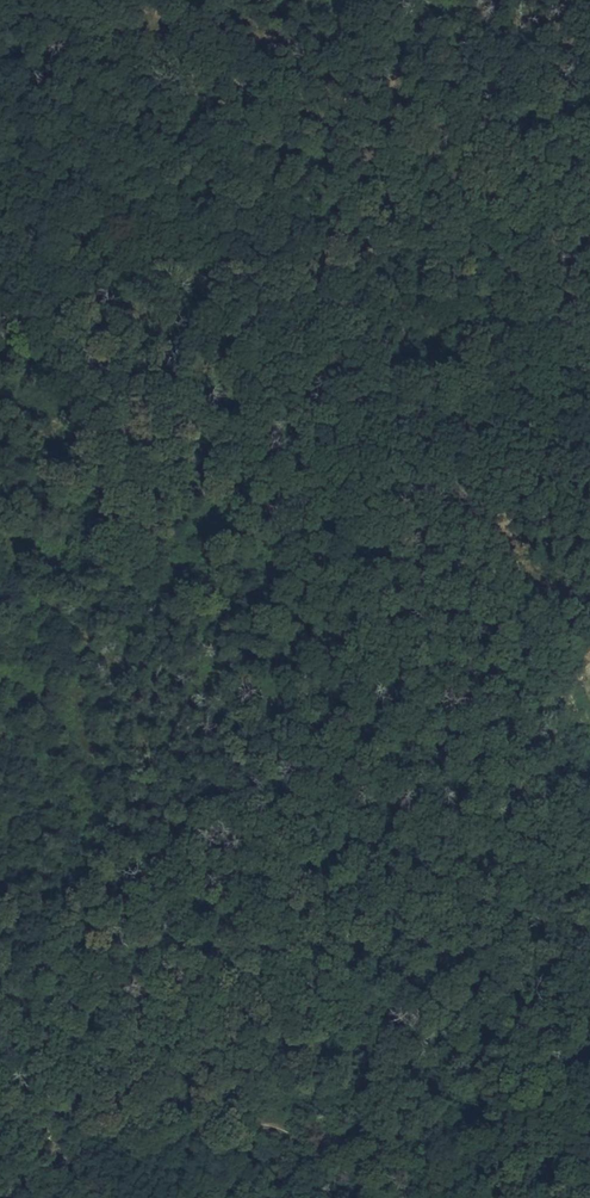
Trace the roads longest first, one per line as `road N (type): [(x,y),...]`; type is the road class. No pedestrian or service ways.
road 1 (track): [(0,1058),(47,1094),(153,1135),(288,1127),(356,1197)]

